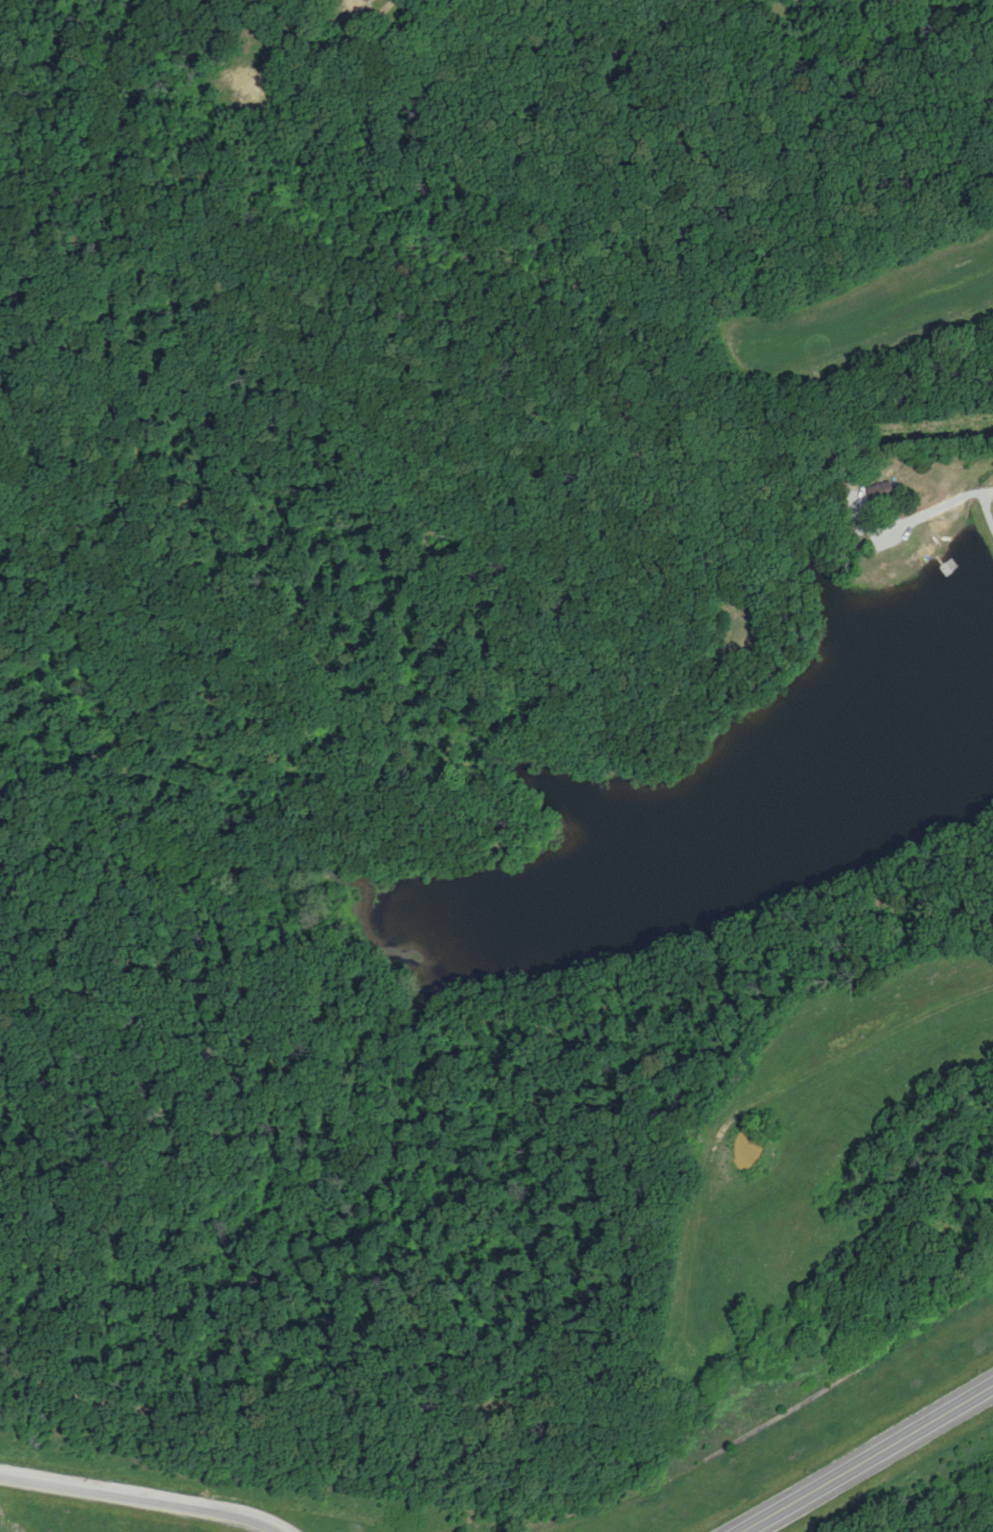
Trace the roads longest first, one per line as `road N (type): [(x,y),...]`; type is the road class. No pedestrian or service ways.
road 1 (trunk): [(283,1531),(264,1520),(0,1472)]
road 2 (primary): [(746,1531),(992,1385)]

